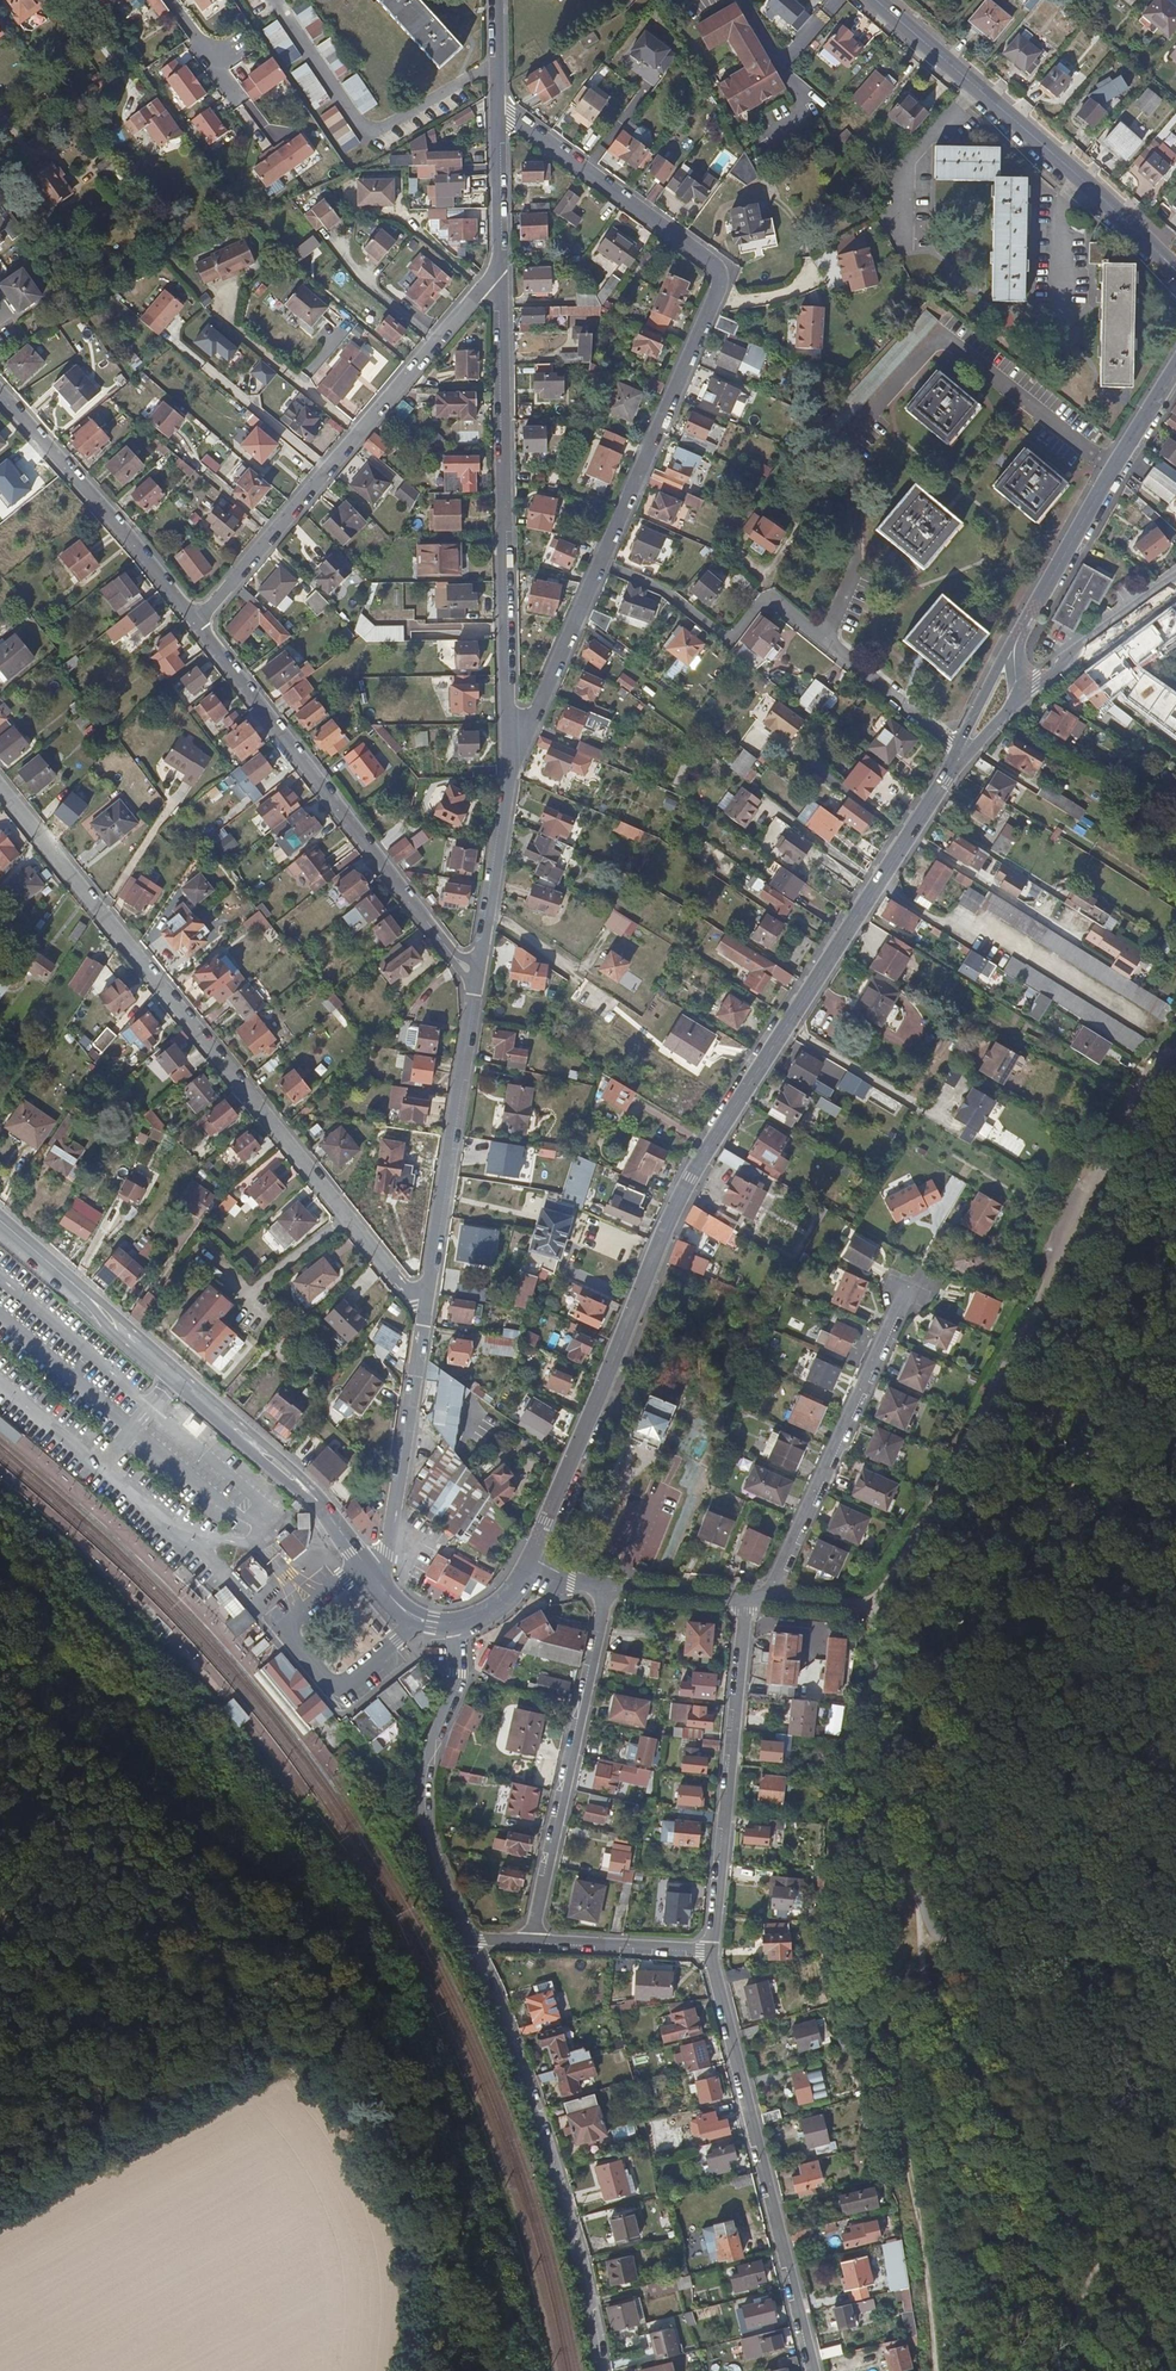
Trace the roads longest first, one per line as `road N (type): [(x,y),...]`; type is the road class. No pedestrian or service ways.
road 1 (tertiary): [(530,1557),(691,1178),(961,754)]
road 2 (residential): [(499,112),(716,266),(722,284),(512,765)]
road 3 (residential): [(0,784),(426,1313)]
road 4 (track): [(902,1793),(1175,1309)]
road 5 (tertiary): [(0,1221),(316,1499),(378,1584)]
road 6 (residential): [(512,765),(502,265)]
road 7 (residential): [(198,621),(502,265)]
road 8 (residential): [(466,1940),(508,2028),(576,2231),(604,2370)]
road 9 (residential): [(198,621),(473,981)]
road 10 (residential): [(711,1950),(814,2370)]
road 11 (track): [(910,1960),(906,2158),(945,2370)]
road 12 (secondary): [(1175,269),(877,0)]
road 13 (residential): [(606,1589),(532,1942)]
road 14 (residential): [(744,1599),(711,1950)]
road 15 (residential): [(769,1598),(903,1290)]
road 16 (residential): [(426,1313),(473,981)]
road 17 (residential): [(452,1623),(455,1683),(421,1775),(421,1816),(466,1940)]
road 18 (tertiary): [(1017,641),(1175,371)]
road 19 (residential): [(0,387),(198,621)]
road 20 (residential): [(378,1584),(426,1313)]
road 21 (track): [(910,1960),(1054,2192)]
road 22 (track): [(910,1960),(1175,1976)]
road 23 (residential): [(473,981),(512,765)]
road 24 (track): [(1054,2192),(1165,2370)]
road 25 (tertiary): [(1019,697),(1175,585)]
road 26 (track): [(1054,2192),(1106,2370)]
road 27 (track): [(872,1612),(902,1793)]
road 28 (residential): [(532,1942),(711,1950)]
road 29 (track): [(902,1793),(920,1879),(910,1960)]
road 30 (residential): [(835,653),(961,754)]
road 31 (unknown): [(258,1516),(261,1500),(149,1410)]
road 32 (residential): [(502,265),(499,112)]
road 33 (unclassified): [(606,1589),(744,1599)]
road 34 (tertiary): [(1017,641),(966,730),(961,754)]

